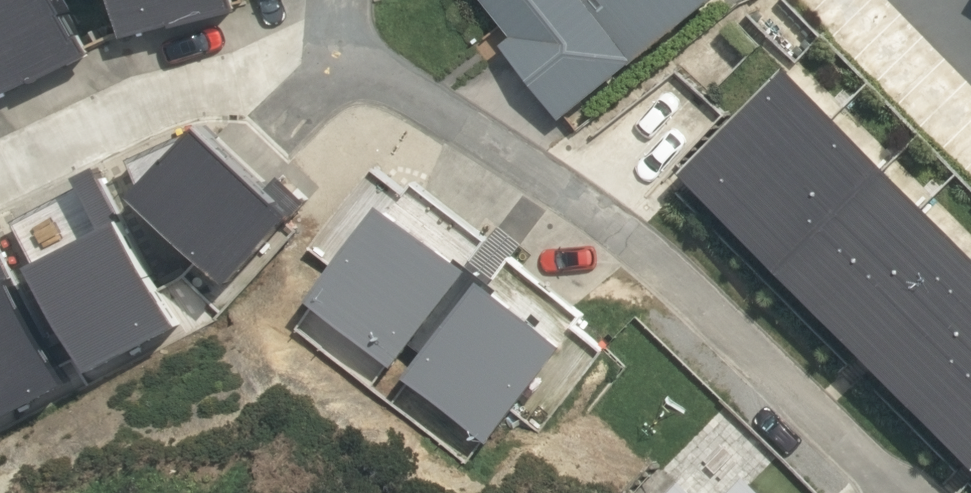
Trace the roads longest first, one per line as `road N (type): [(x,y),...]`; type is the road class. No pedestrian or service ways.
road 1 (residential): [(336,54),(580,210),(775,376),(896,492)]
road 2 (residential): [(336,54),(170,82),(0,164)]

